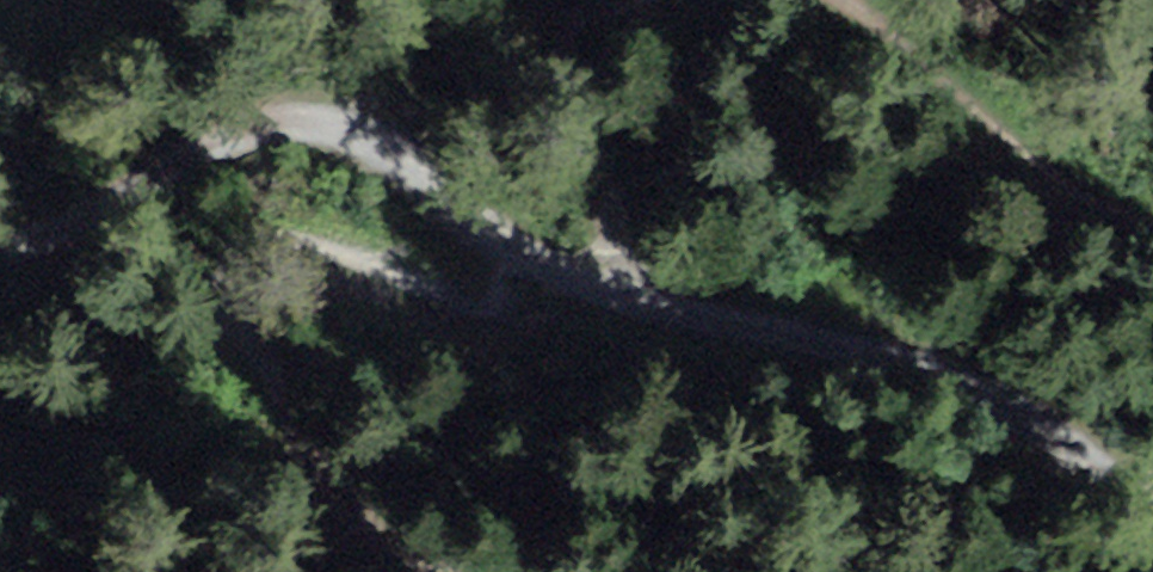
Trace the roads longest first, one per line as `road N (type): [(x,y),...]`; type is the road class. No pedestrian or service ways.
road 1 (track): [(1152,519),(954,386),(554,285),(416,206),(353,154),(271,130),(201,145),(154,184),(0,247)]
road 2 (track): [(432,571),(338,514),(259,377),(233,347),(234,283),(269,243),(336,250),(419,279),(520,300),(554,285),(618,231),(629,147),(614,84),(626,29),(657,0)]
road 3 (track): [(848,0),(1044,170),(1152,224)]

